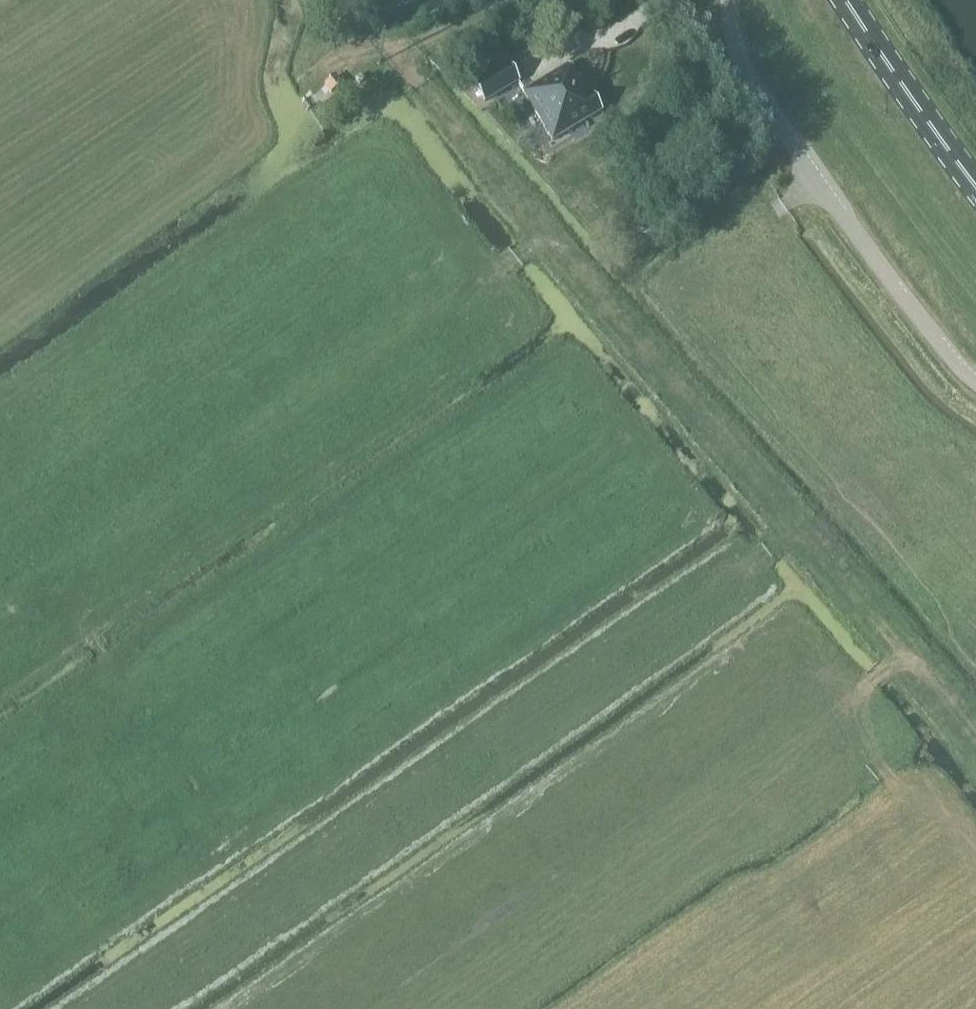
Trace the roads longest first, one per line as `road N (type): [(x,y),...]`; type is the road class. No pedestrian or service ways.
road 1 (unclassified): [(975,382),(906,301),(749,80),(728,0)]
road 2 (primary): [(975,185),(846,0)]

